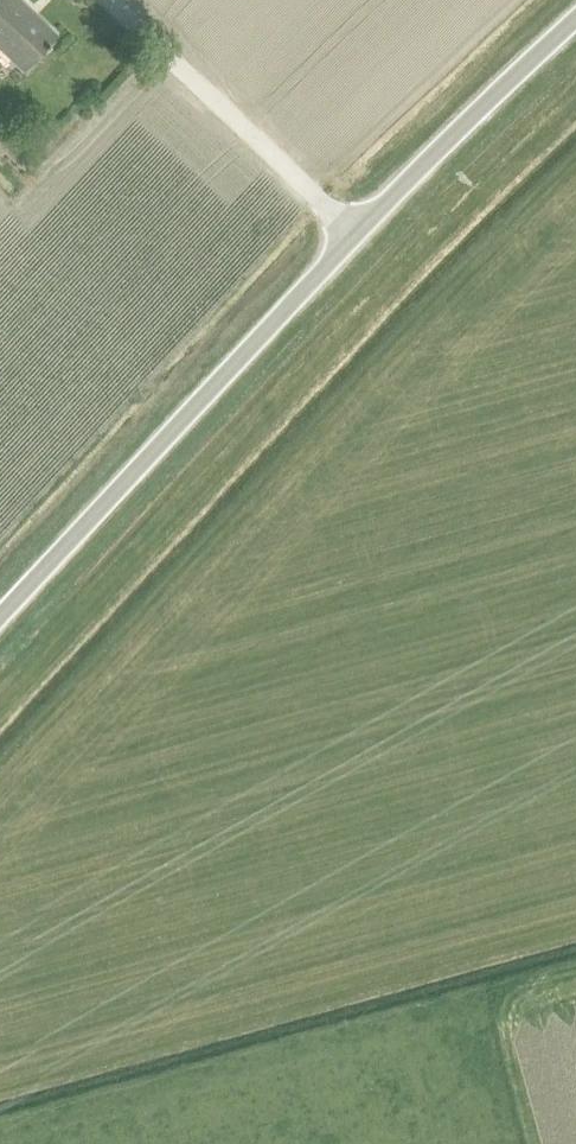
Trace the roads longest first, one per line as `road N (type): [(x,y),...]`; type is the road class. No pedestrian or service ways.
road 1 (unclassified): [(575,25),(316,280),(0,620)]

